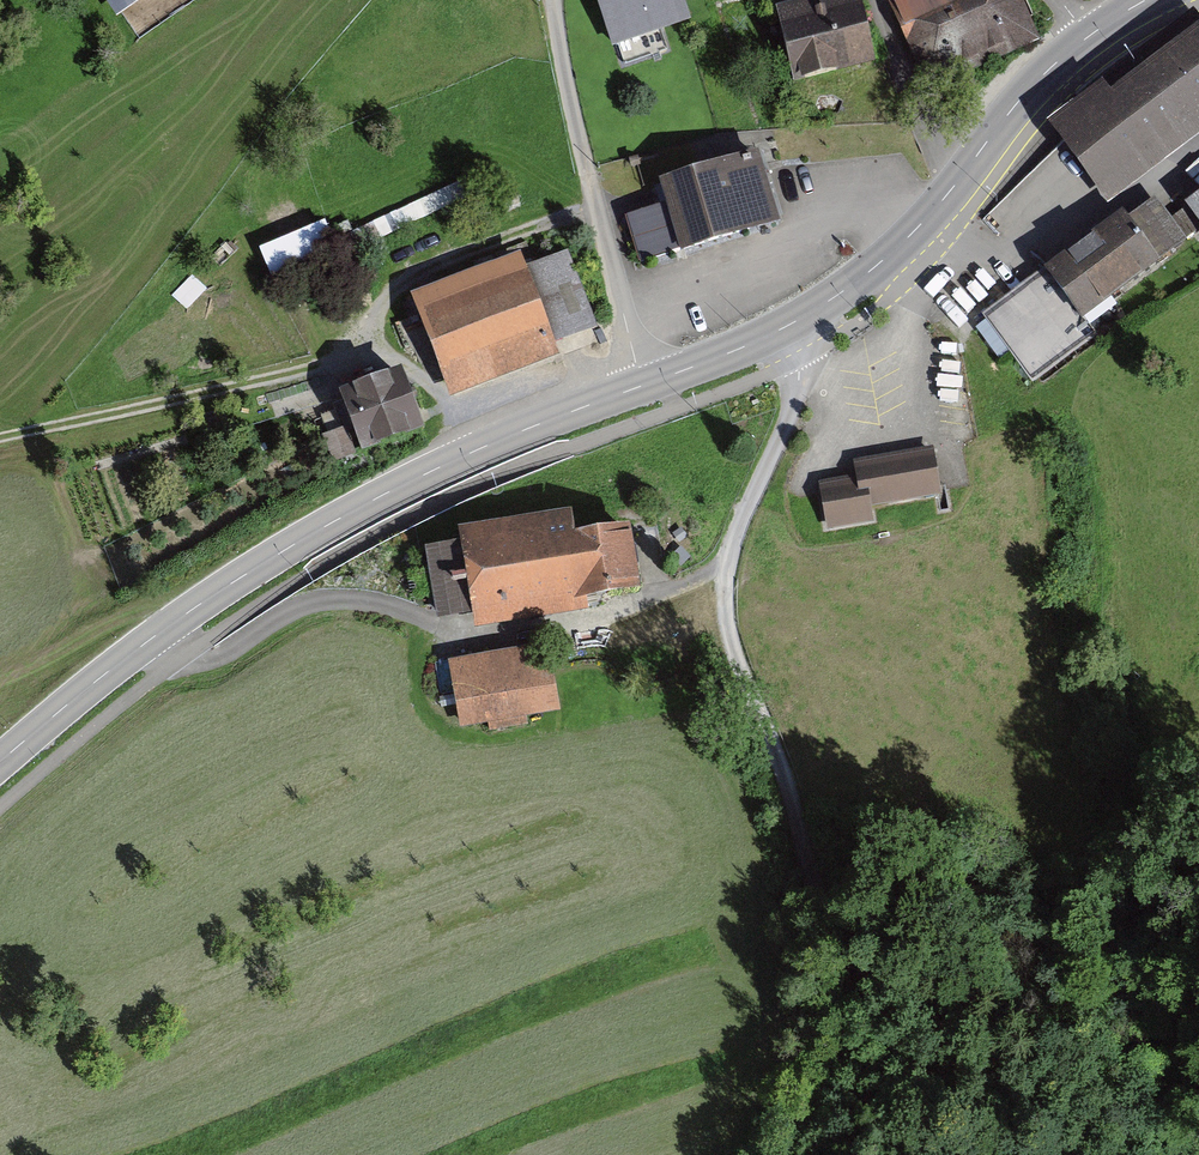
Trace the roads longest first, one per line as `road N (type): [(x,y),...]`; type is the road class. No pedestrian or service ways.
road 1 (tertiary): [(0,764),(161,634),(331,523),(441,467),(730,354),(840,294),(911,235),(1054,63),(1146,0)]
road 2 (track): [(789,326),(802,369),(726,564),(727,621),(787,752),(847,1022),(829,1106),(800,1154)]
road 3 (track): [(0,442),(289,373),(349,332),(388,280),(461,252),(600,221)]
road 4 (track): [(161,634),(192,661),(219,656),(297,611),(345,598),(389,602),(460,641),(578,628),(726,564)]
road 5 (track): [(556,0),(600,221),(645,385)]
road 6 (track): [(838,957),(935,1008),(1031,1105),(1058,1154)]
road 7 (track): [(880,0),(942,169),(959,182)]

